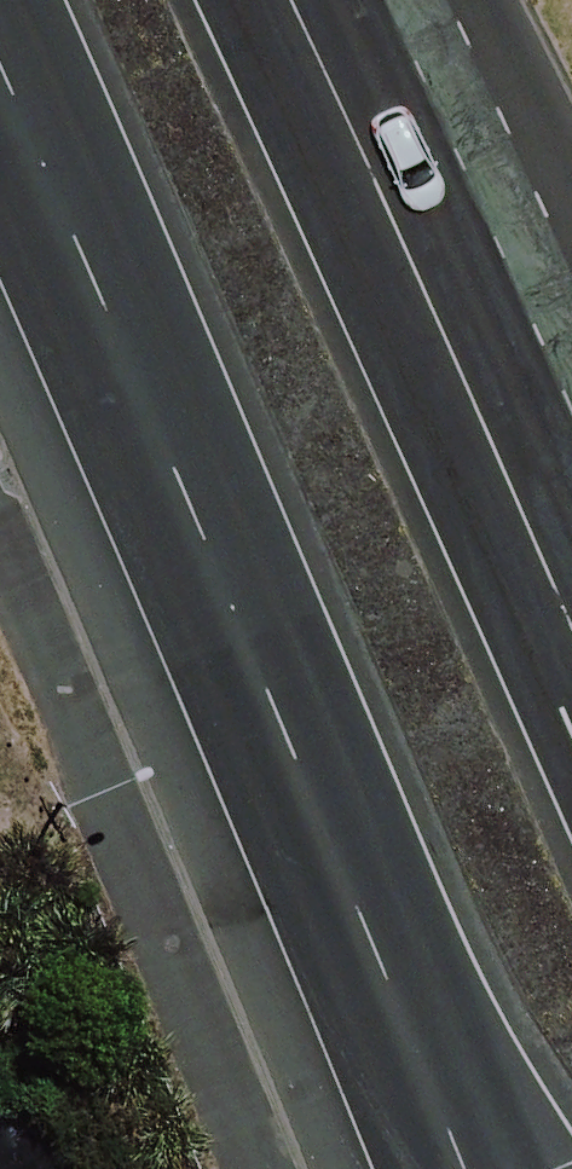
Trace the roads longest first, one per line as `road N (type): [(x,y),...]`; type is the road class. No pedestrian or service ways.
road 1 (trunk): [(465,1168),(0,78)]
road 2 (trunk): [(288,0),(571,641)]

